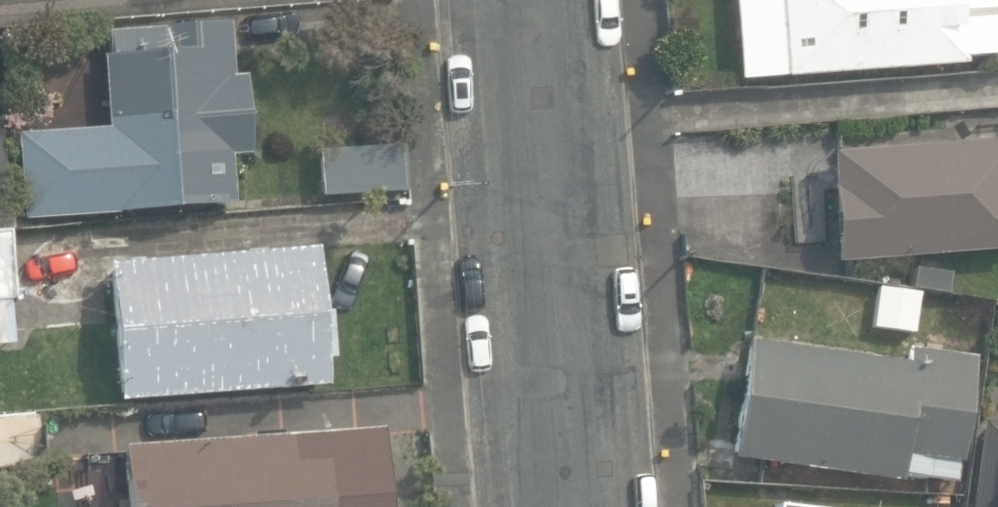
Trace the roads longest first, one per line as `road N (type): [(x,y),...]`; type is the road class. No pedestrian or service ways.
road 1 (residential): [(530,0),(568,506)]

